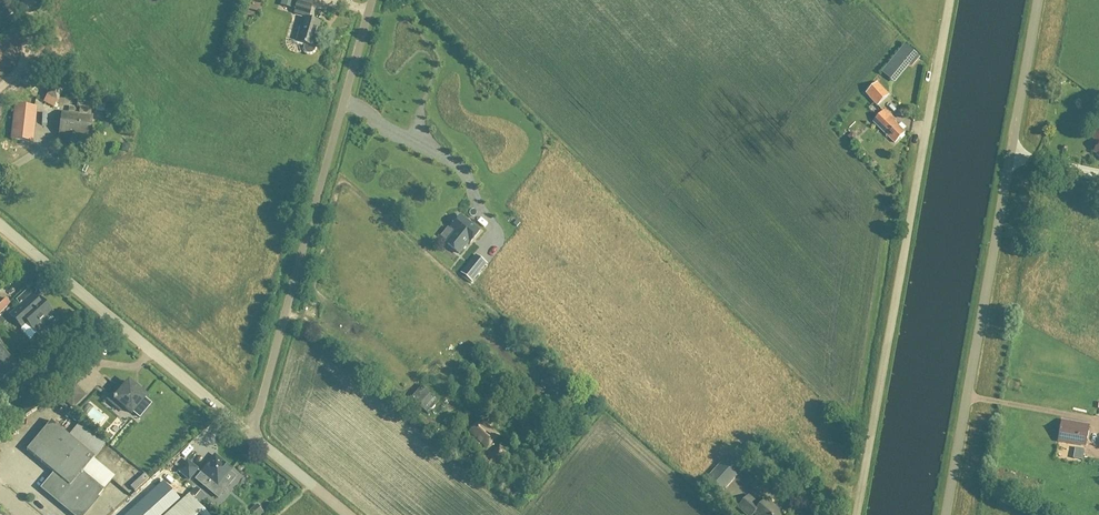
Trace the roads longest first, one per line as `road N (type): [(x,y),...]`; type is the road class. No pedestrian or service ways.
road 1 (unclassified): [(856,514),(950,0)]
road 2 (unclassified): [(946,514),(1039,0)]
road 3 (unclassified): [(245,430),(270,381),(373,0)]
road 4 (unclassified): [(245,430),(0,224)]
road 5 (unclassified): [(347,514),(245,430)]

